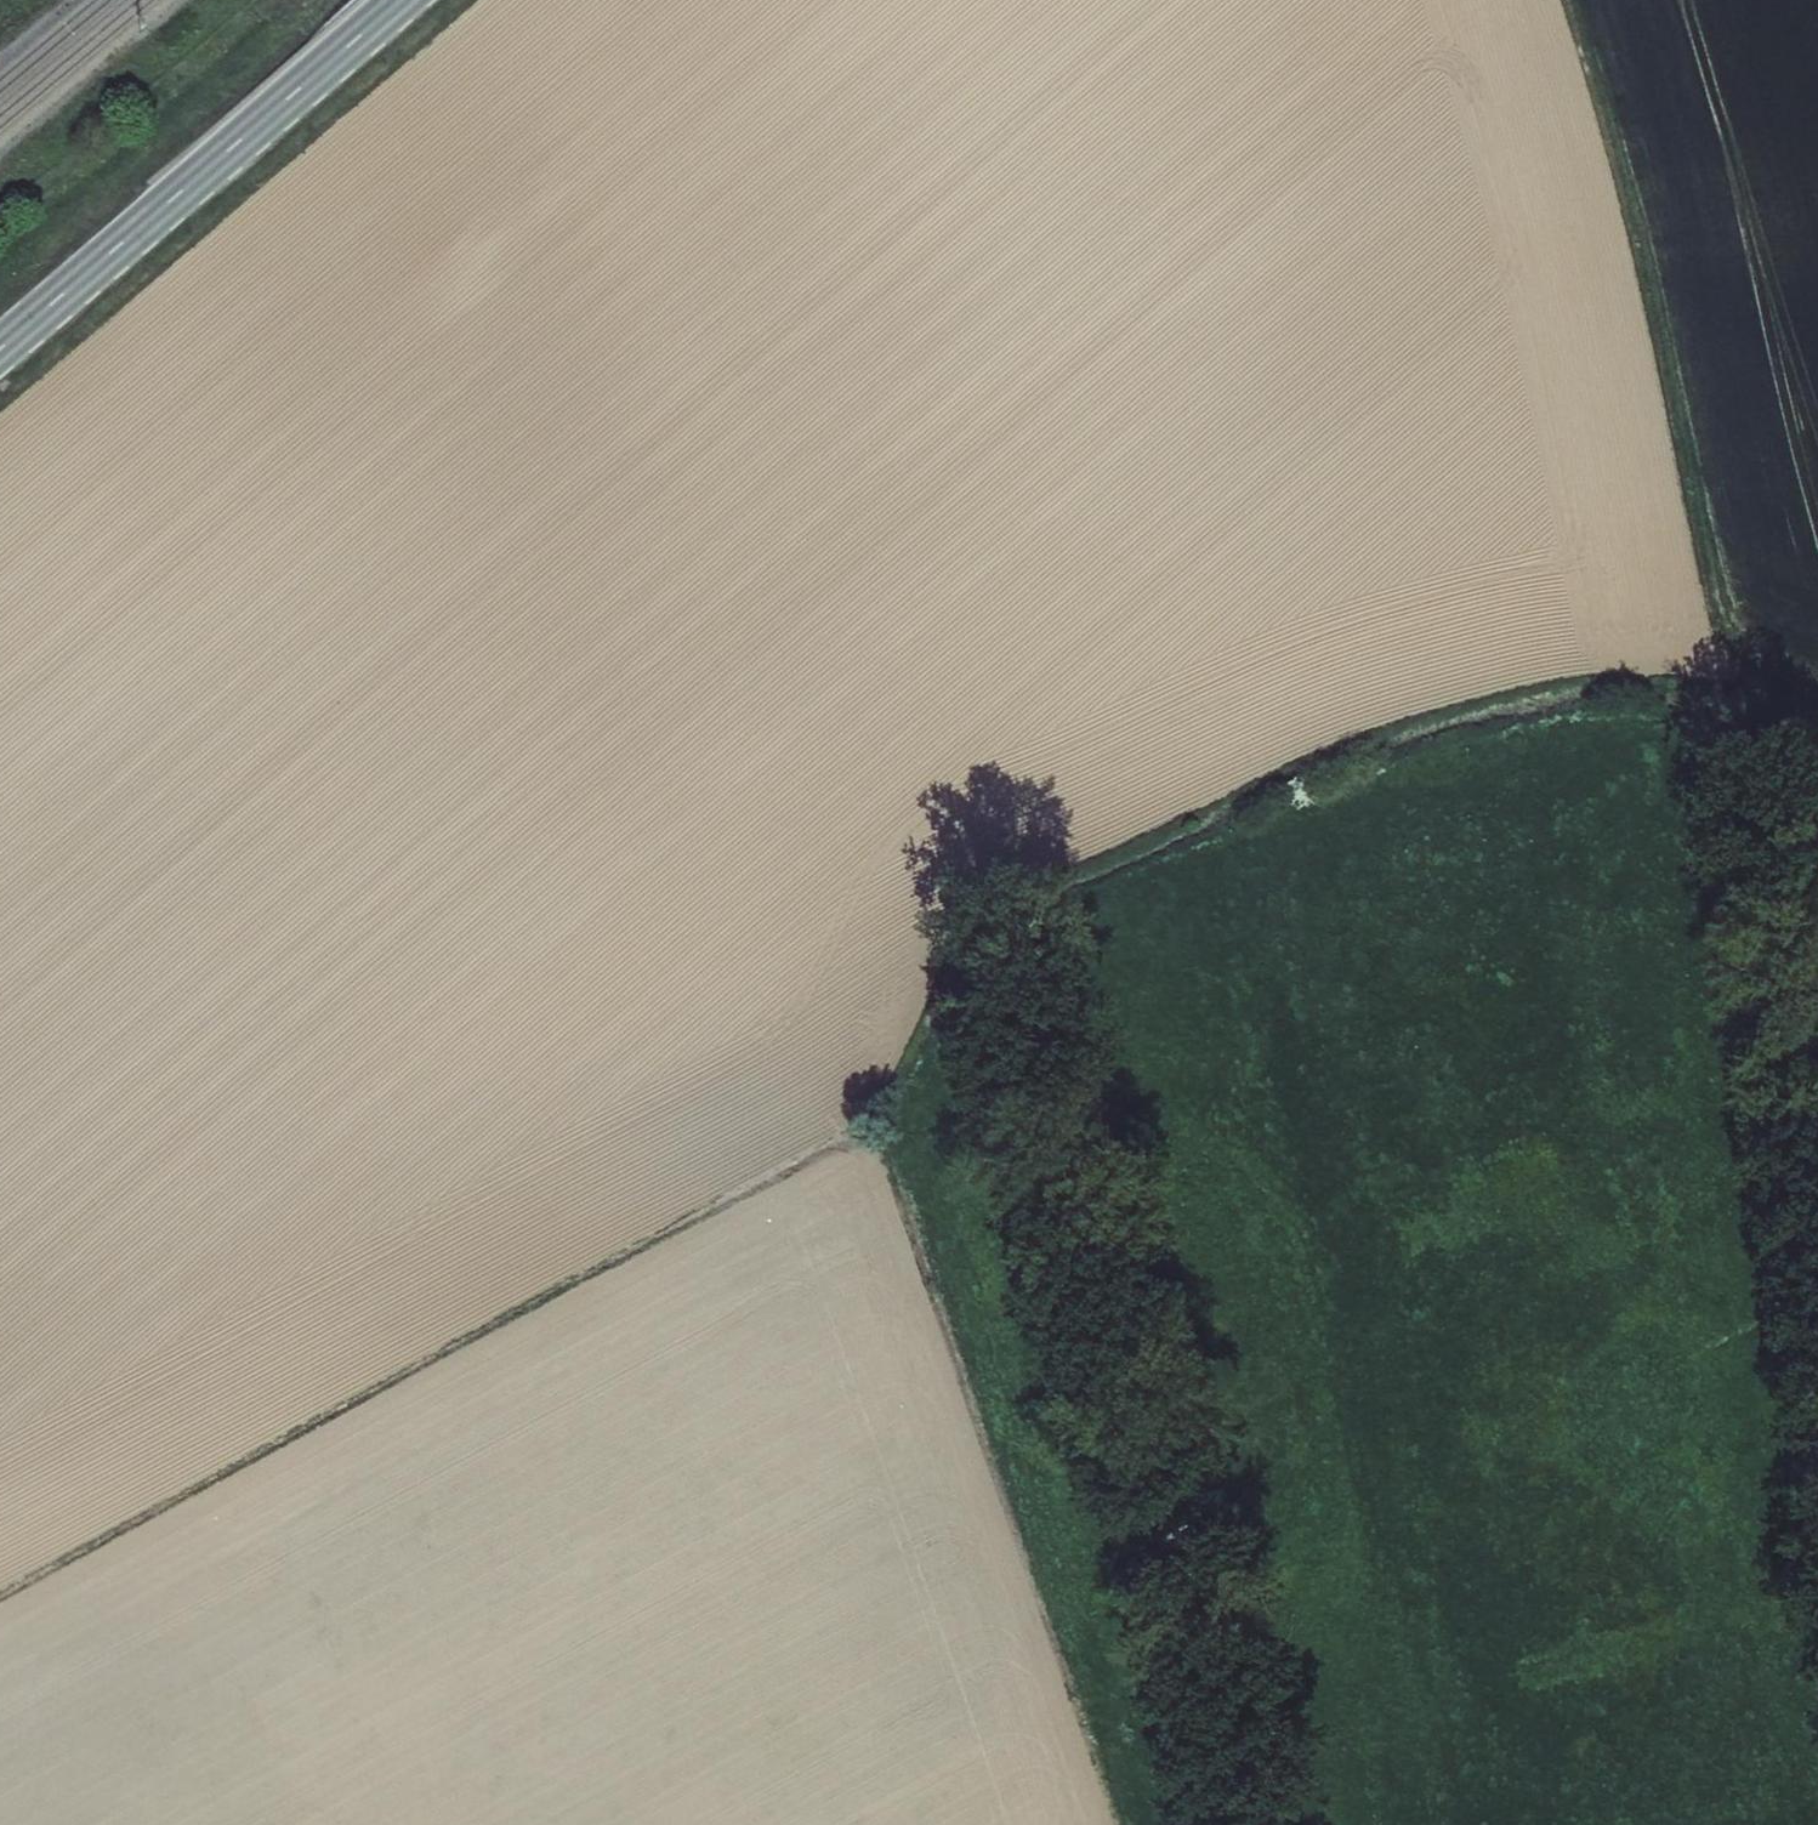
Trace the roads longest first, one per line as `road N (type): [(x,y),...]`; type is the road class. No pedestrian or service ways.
road 1 (track): [(1570,0),(1626,186),(1717,615),(1753,674),(1817,704)]
road 2 (secondary): [(401,0),(0,348)]

